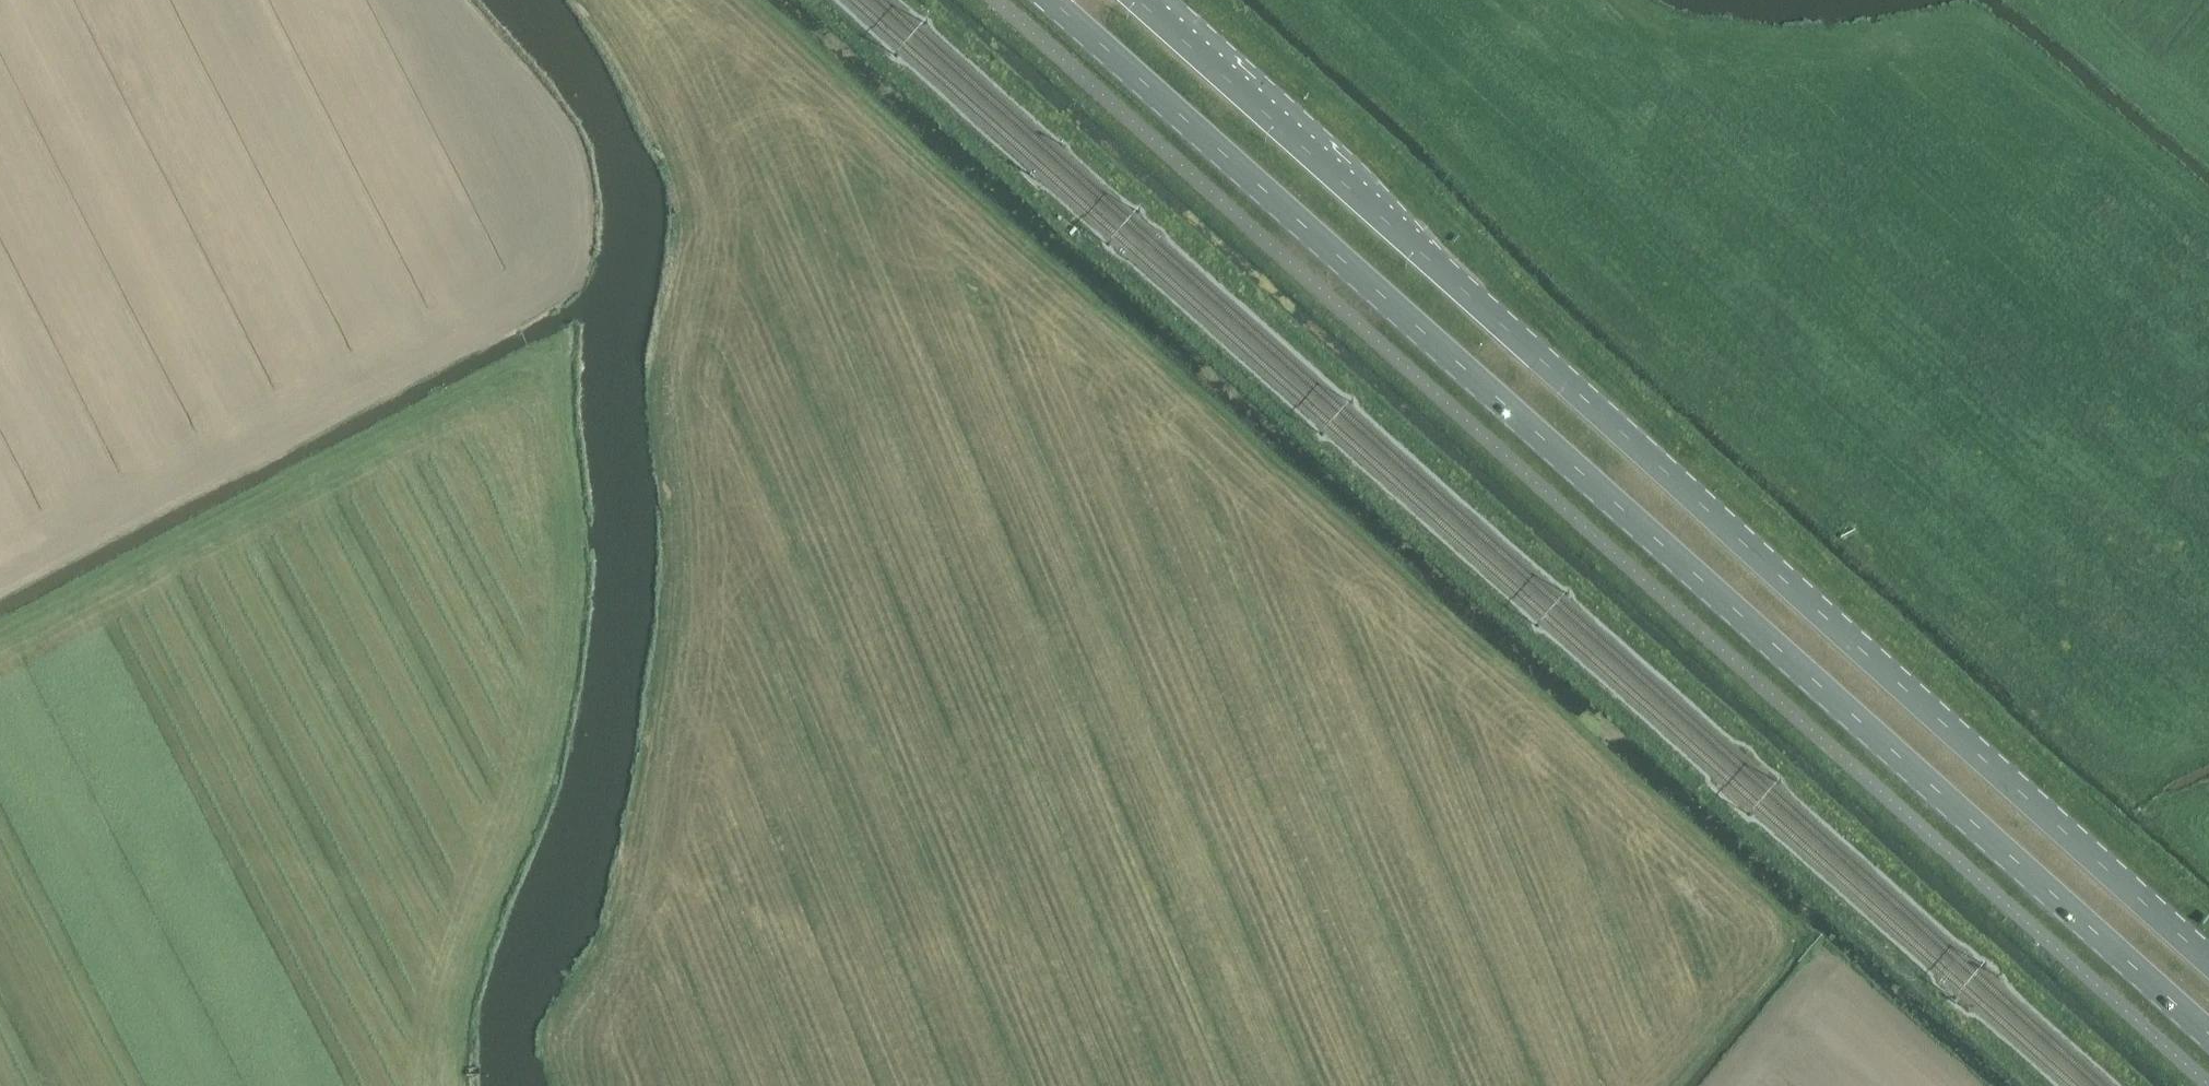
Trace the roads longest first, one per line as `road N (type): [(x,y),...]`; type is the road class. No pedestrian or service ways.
road 1 (primary): [(1053,0),(2208,1035)]
road 2 (primary): [(2208,961),(1136,0)]

